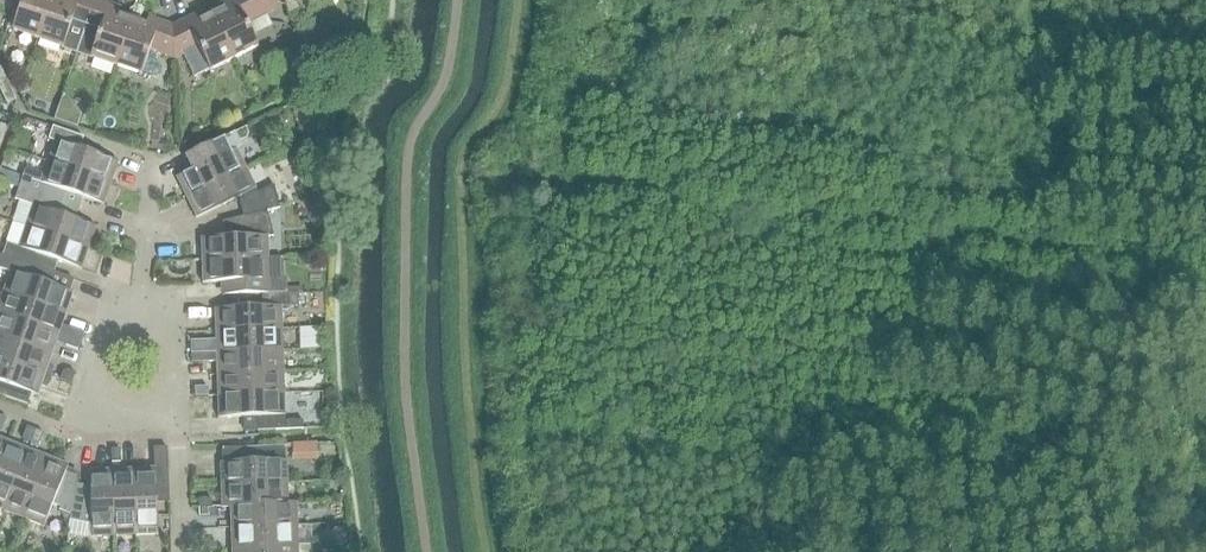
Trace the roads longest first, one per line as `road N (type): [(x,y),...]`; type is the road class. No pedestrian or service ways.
road 1 (residential): [(142,324),(100,337),(89,379),(120,411),(162,401)]
road 2 (residential): [(142,324),(153,164)]
road 3 (residential): [(181,551),(176,423),(162,401)]

